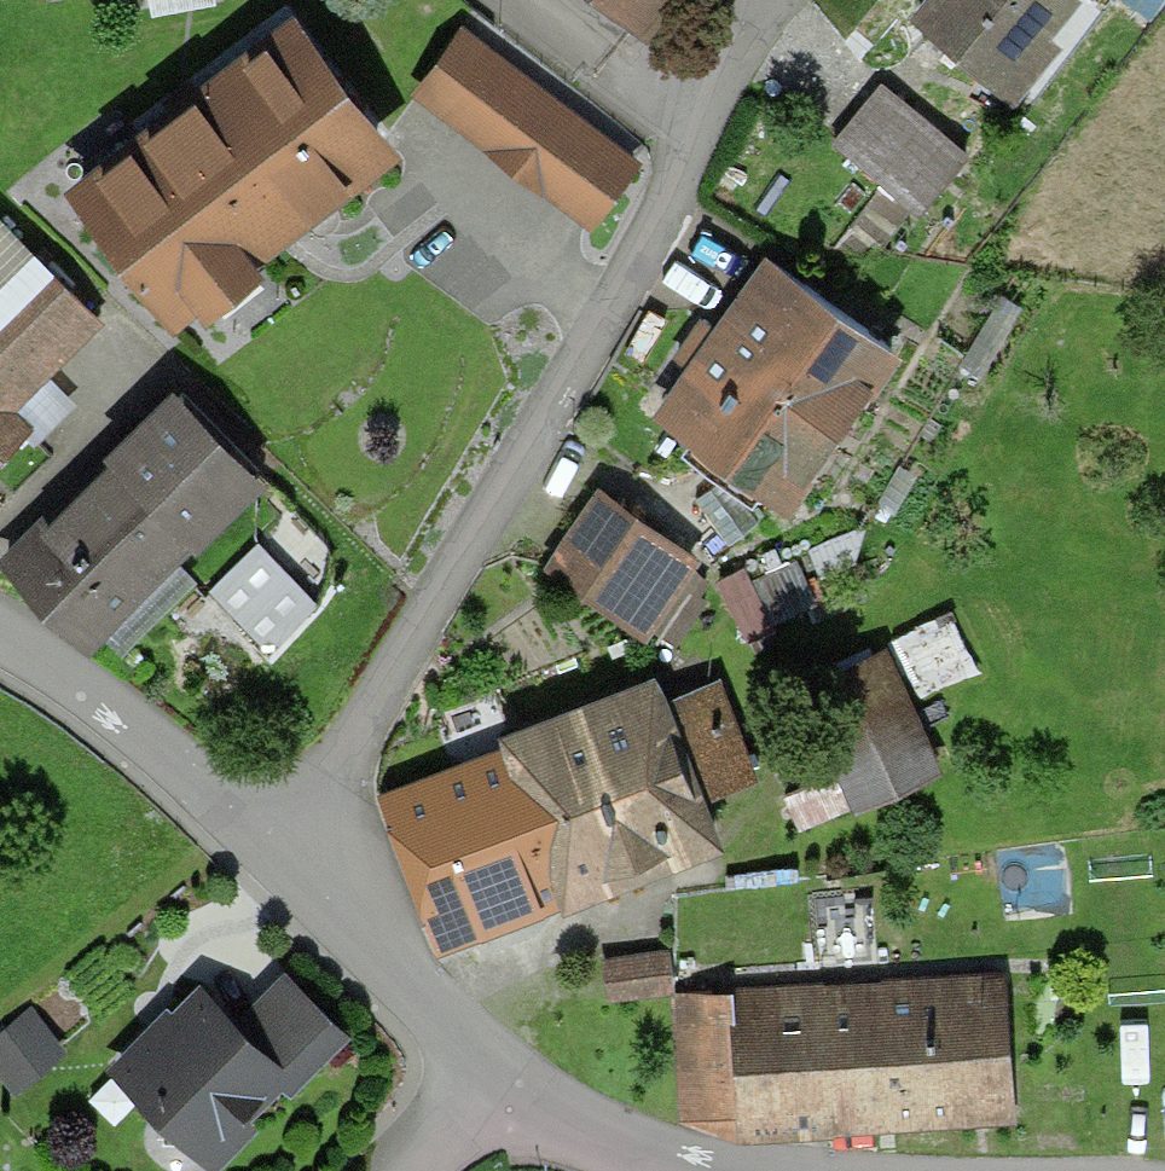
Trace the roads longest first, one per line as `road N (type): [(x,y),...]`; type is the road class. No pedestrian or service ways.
road 1 (residential): [(280,831),(739,0)]
road 2 (residential): [(0,654),(280,831)]
road 3 (residential): [(280,831),(480,1089)]
road 4 (residential): [(480,1089),(667,1170)]

